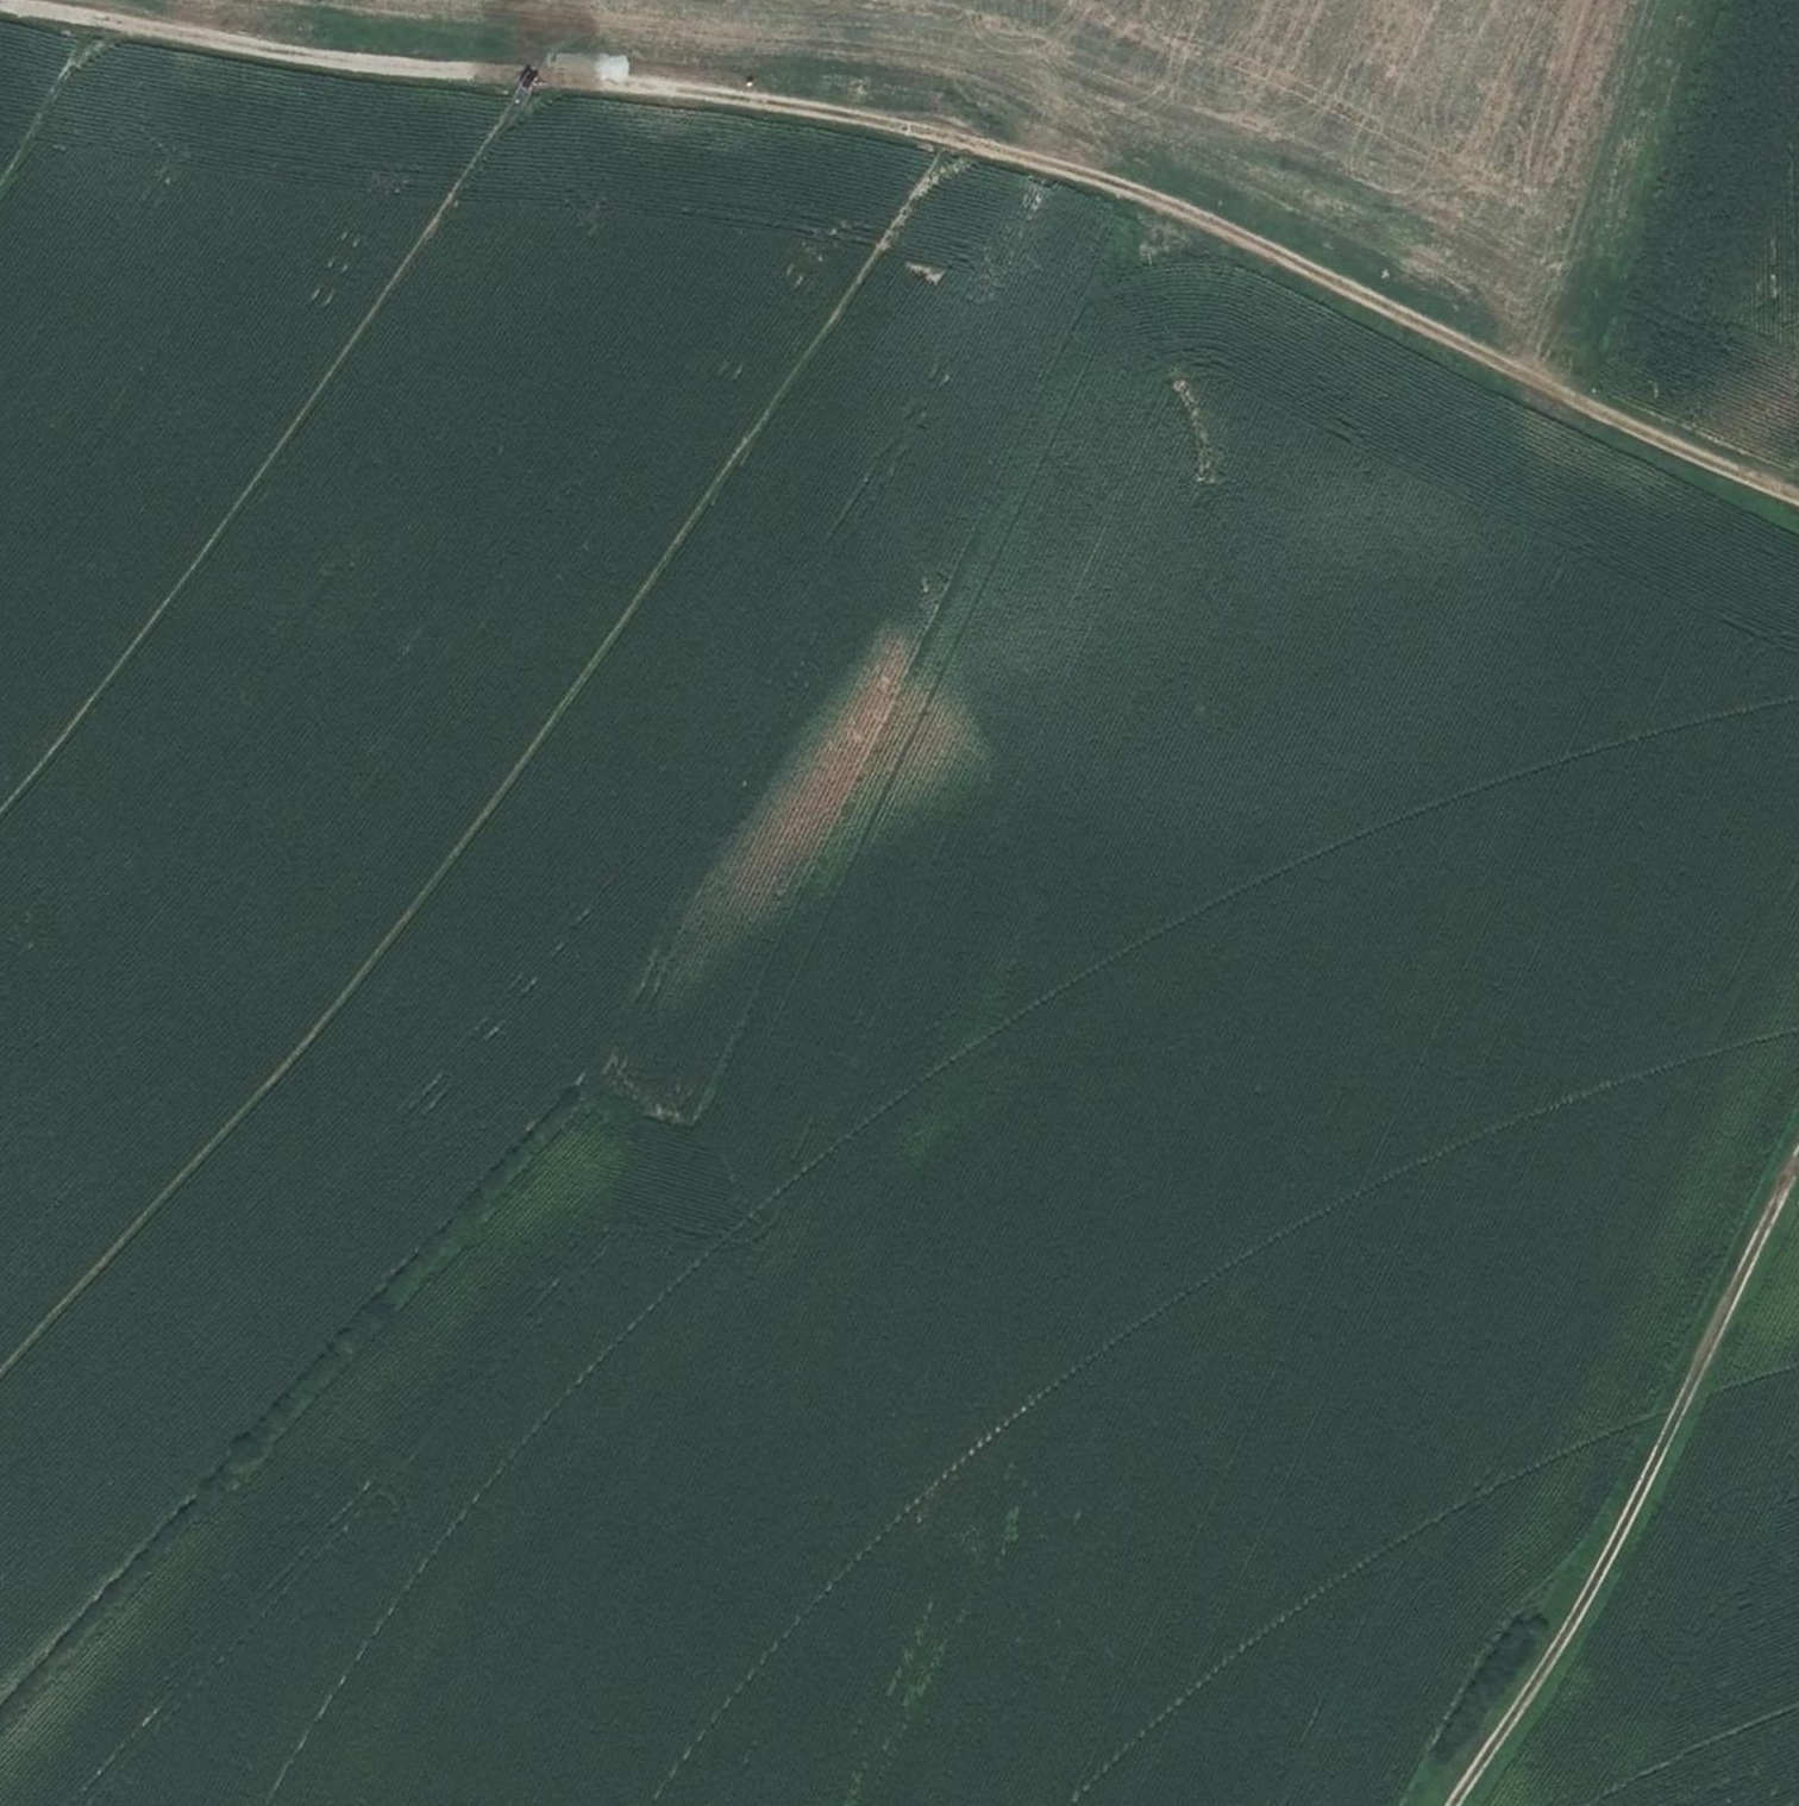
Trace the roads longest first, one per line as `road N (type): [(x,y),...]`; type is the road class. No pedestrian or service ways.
road 1 (unclassified): [(0,1),(786,104),(984,147),(1120,195),(1798,494)]
road 2 (unclassified): [(1798,1169),(1573,1634),(1464,1805)]

